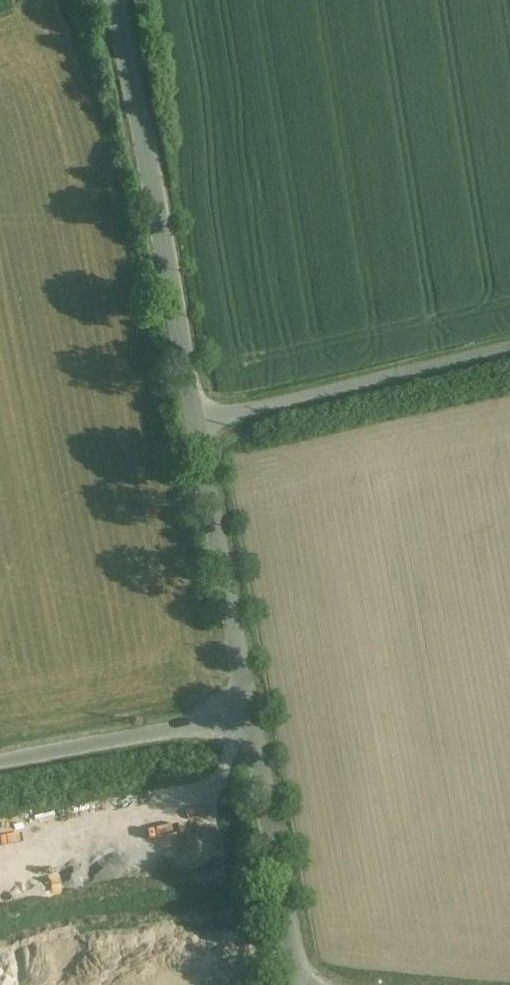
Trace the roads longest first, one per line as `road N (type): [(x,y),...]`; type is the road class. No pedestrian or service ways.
road 1 (unclassified): [(197,422),(115,0)]
road 2 (unclassified): [(197,422),(509,348)]
road 3 (unclassified): [(247,715),(197,422)]
road 4 (unclassified): [(297,984),(247,715)]
road 5 (unclassified): [(247,715),(2,762)]

